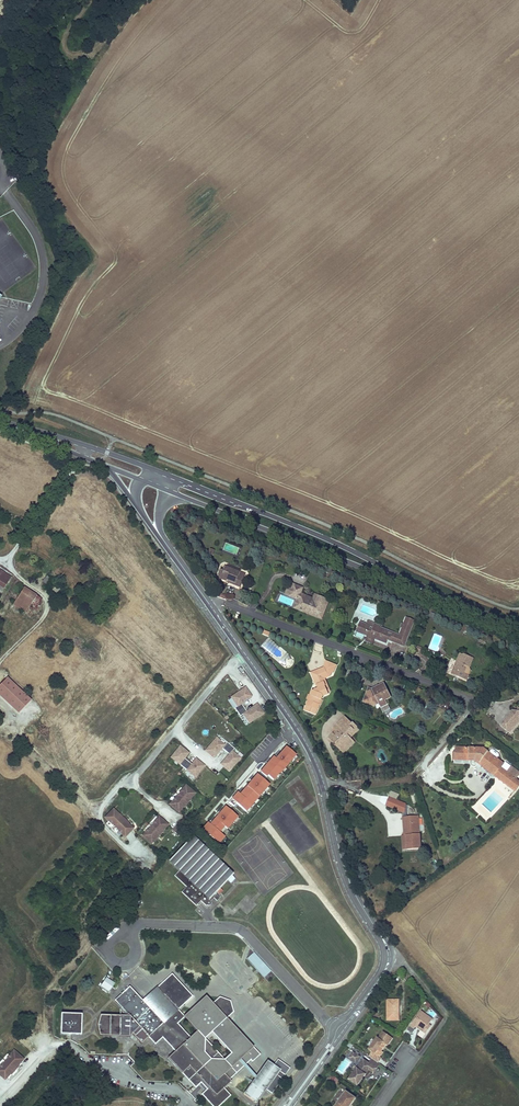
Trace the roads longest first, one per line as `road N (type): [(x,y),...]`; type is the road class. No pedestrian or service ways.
road 1 (tertiary): [(287,1105),(382,973),(389,951),(350,881),(316,761),(163,539)]
road 2 (primary): [(403,580),(330,540),(168,475)]
road 3 (primary): [(169,491),(403,580)]
road 4 (residential): [(191,1105),(173,1089),(136,1082),(62,1042)]
road 5 (track): [(99,810),(12,730),(8,710)]
road 6 (primary): [(160,472),(33,433)]
road 7 (primary): [(518,628),(403,580)]

